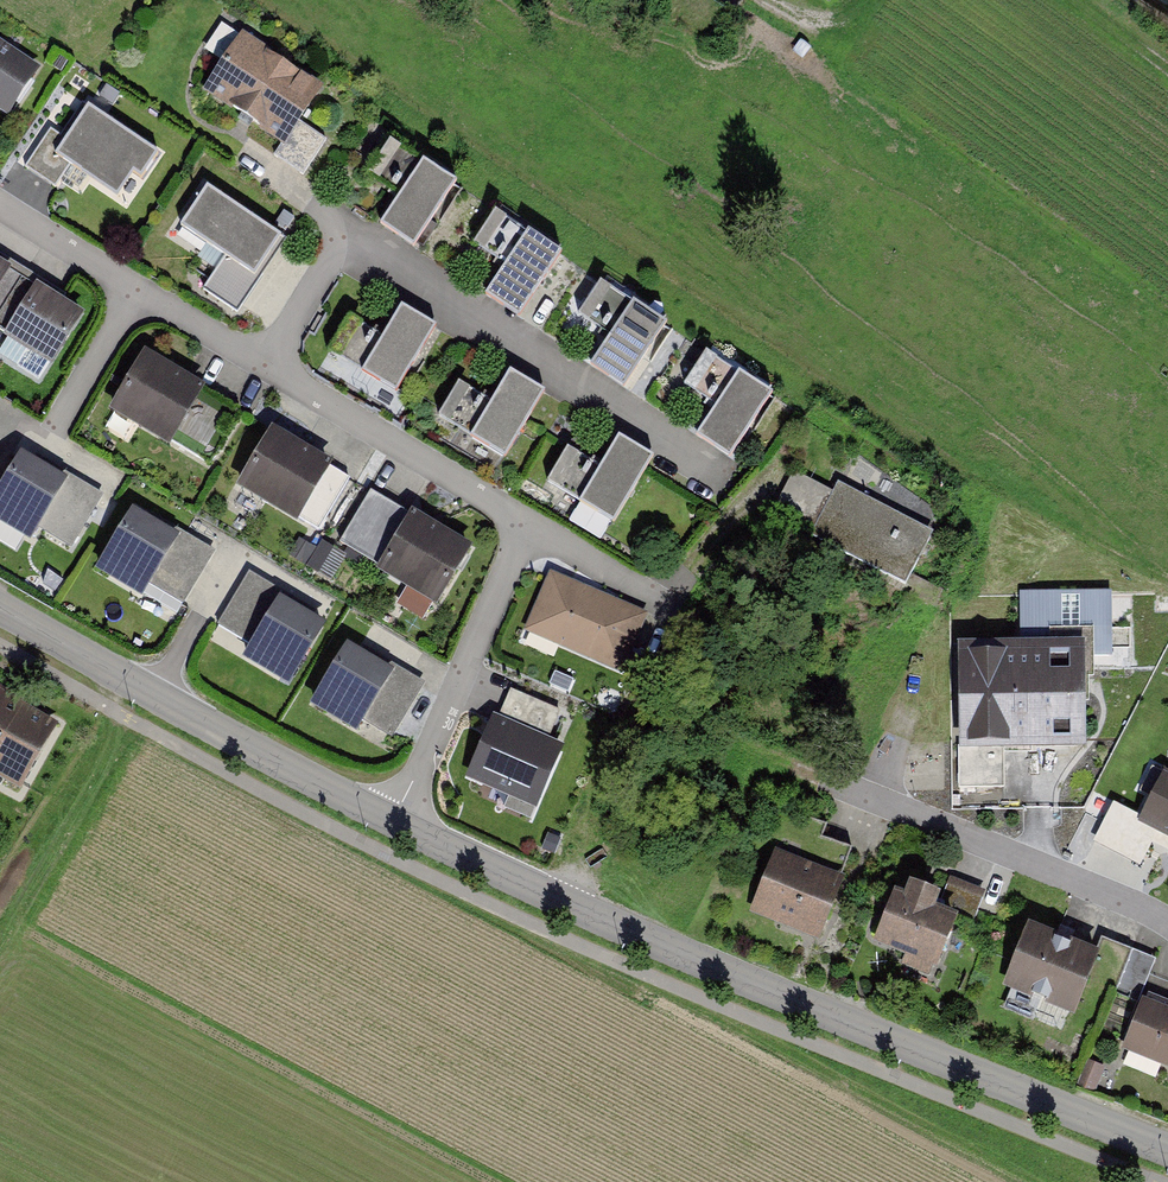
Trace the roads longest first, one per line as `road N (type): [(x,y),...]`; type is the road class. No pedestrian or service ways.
road 1 (tertiary): [(1167,1152),(810,1007),(393,822)]
road 2 (residential): [(393,822),(511,561),(517,522),(497,501),(268,367)]
road 3 (residential): [(268,367),(345,236),(721,467)]
road 4 (tertiary): [(393,822),(0,608)]
road 5 (residential): [(1167,929),(1066,878),(852,793)]
road 6 (residential): [(140,291),(45,442)]
road 7 (residential): [(140,291),(0,207)]
road 8 (residential): [(268,367),(140,291)]

